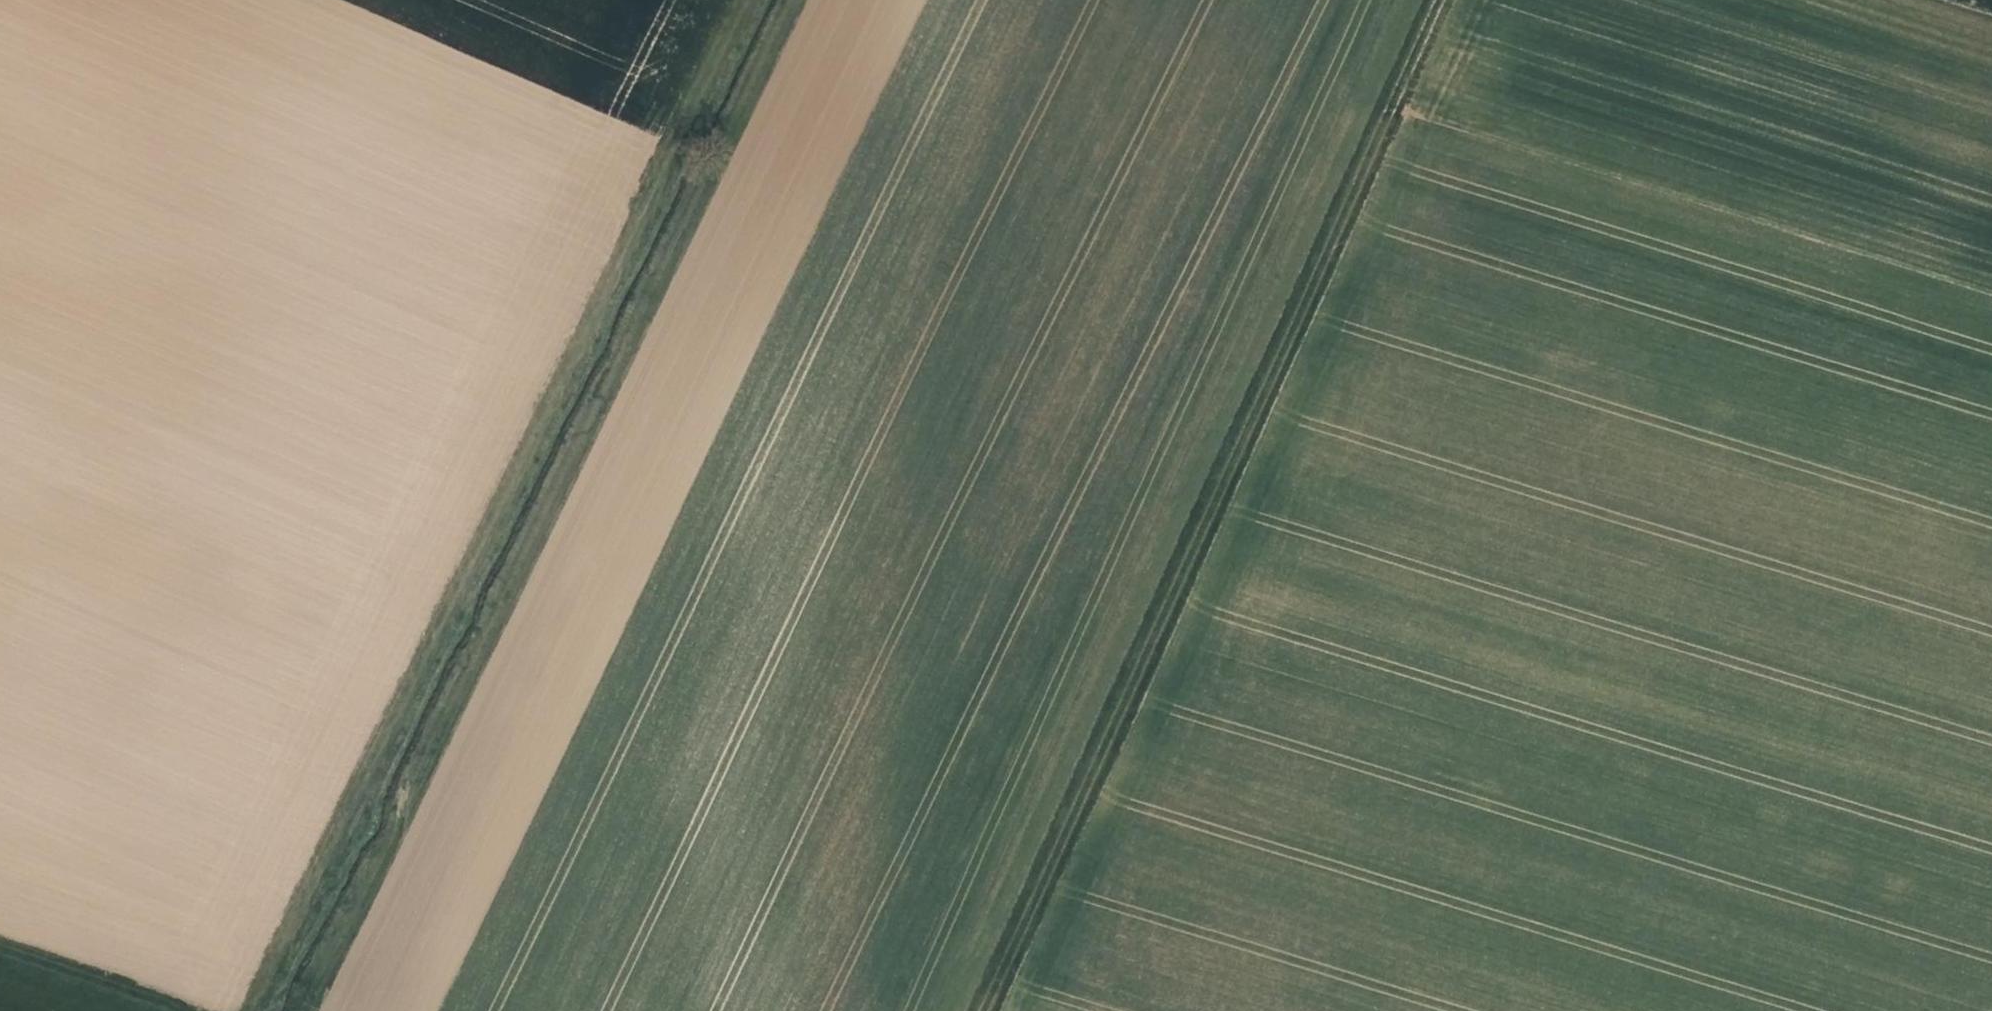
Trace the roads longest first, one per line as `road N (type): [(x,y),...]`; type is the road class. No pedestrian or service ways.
road 1 (track): [(987,1010),(1441,0)]
road 2 (track): [(0,957),(165,1010)]

